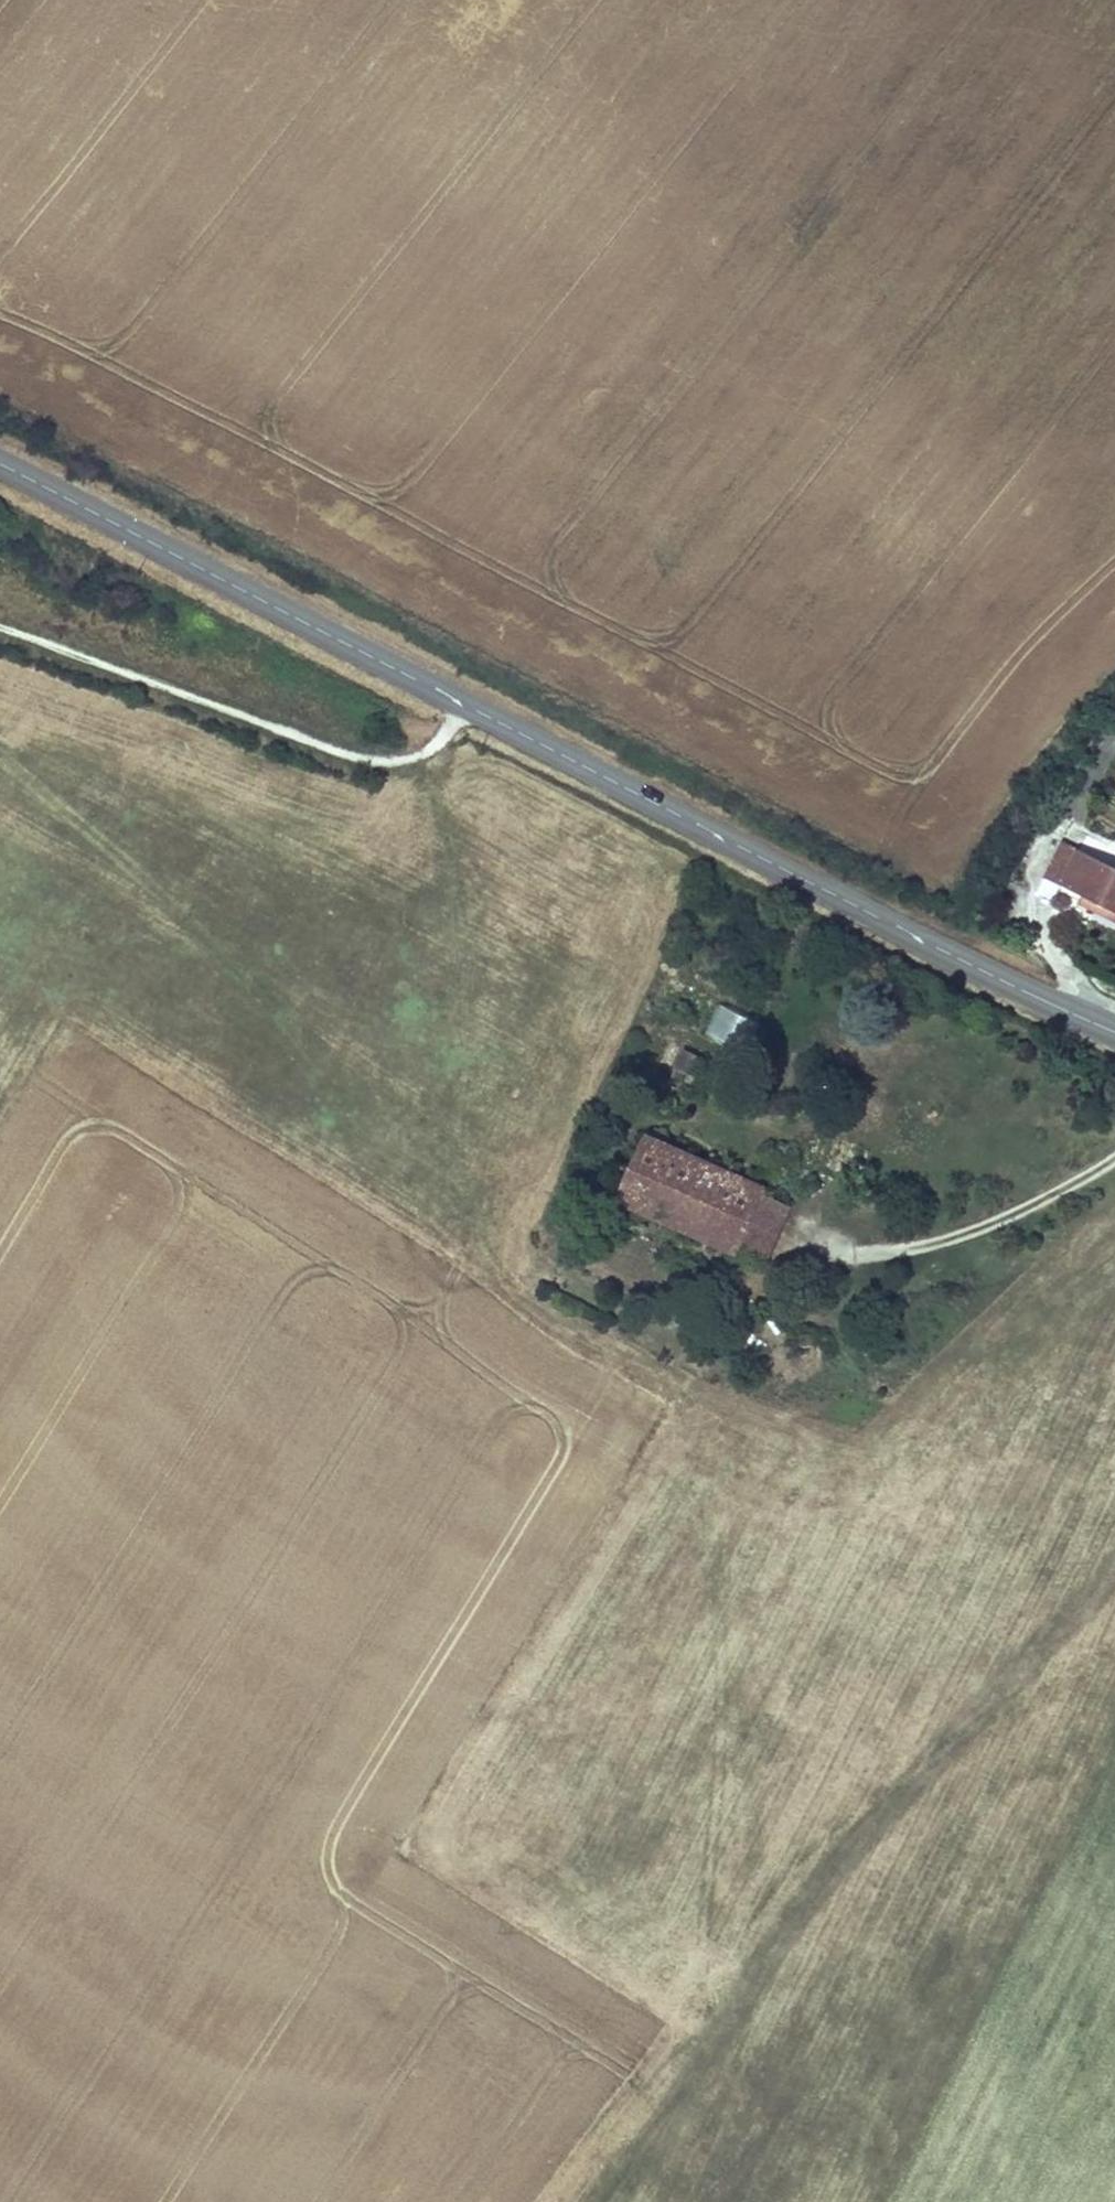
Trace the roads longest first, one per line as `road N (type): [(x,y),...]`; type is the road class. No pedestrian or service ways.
road 1 (tertiary): [(0,463),(720,841),(1114,1034)]

